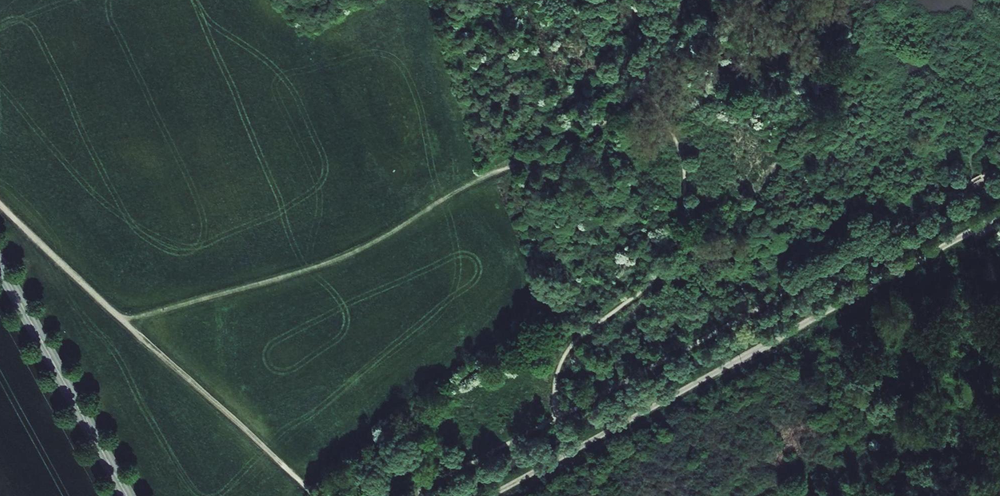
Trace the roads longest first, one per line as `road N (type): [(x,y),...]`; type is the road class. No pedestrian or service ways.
road 1 (unclassified): [(493,495),(999,218)]
road 2 (secondary): [(0,266),(127,495)]

